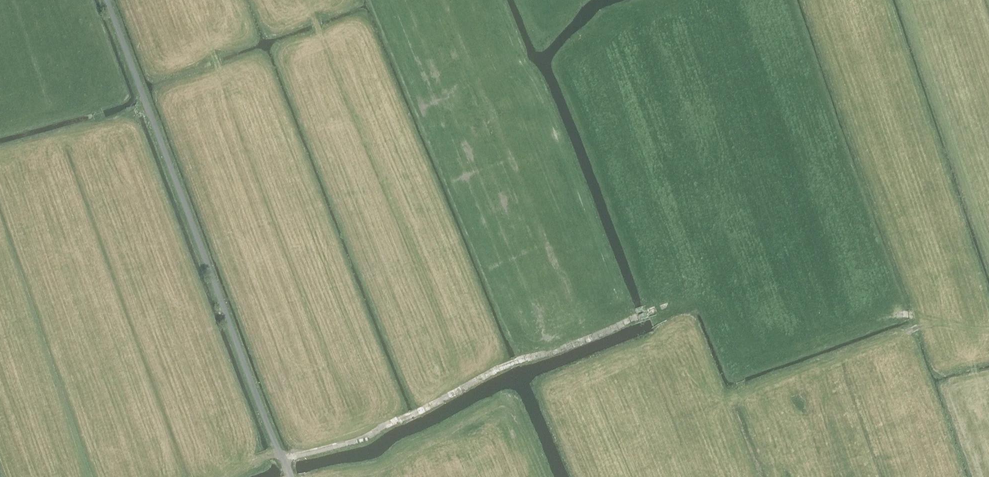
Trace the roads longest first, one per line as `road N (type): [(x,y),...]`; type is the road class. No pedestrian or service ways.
road 1 (unclassified): [(291,476),(107,0)]

